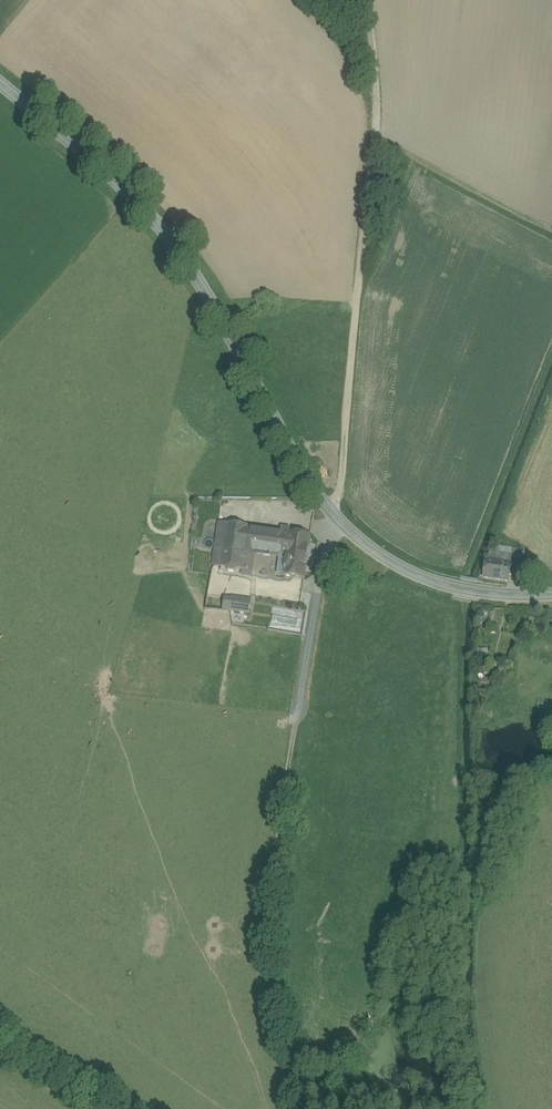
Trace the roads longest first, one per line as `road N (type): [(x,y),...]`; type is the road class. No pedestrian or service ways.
road 1 (secondary): [(551,596),(430,580),(378,552),(317,496),(211,304),(141,205),(0,87)]
road 2 (track): [(298,1108),(270,1006),(268,915),(298,719)]
road 3 (track): [(337,514),(325,541),(298,719)]

